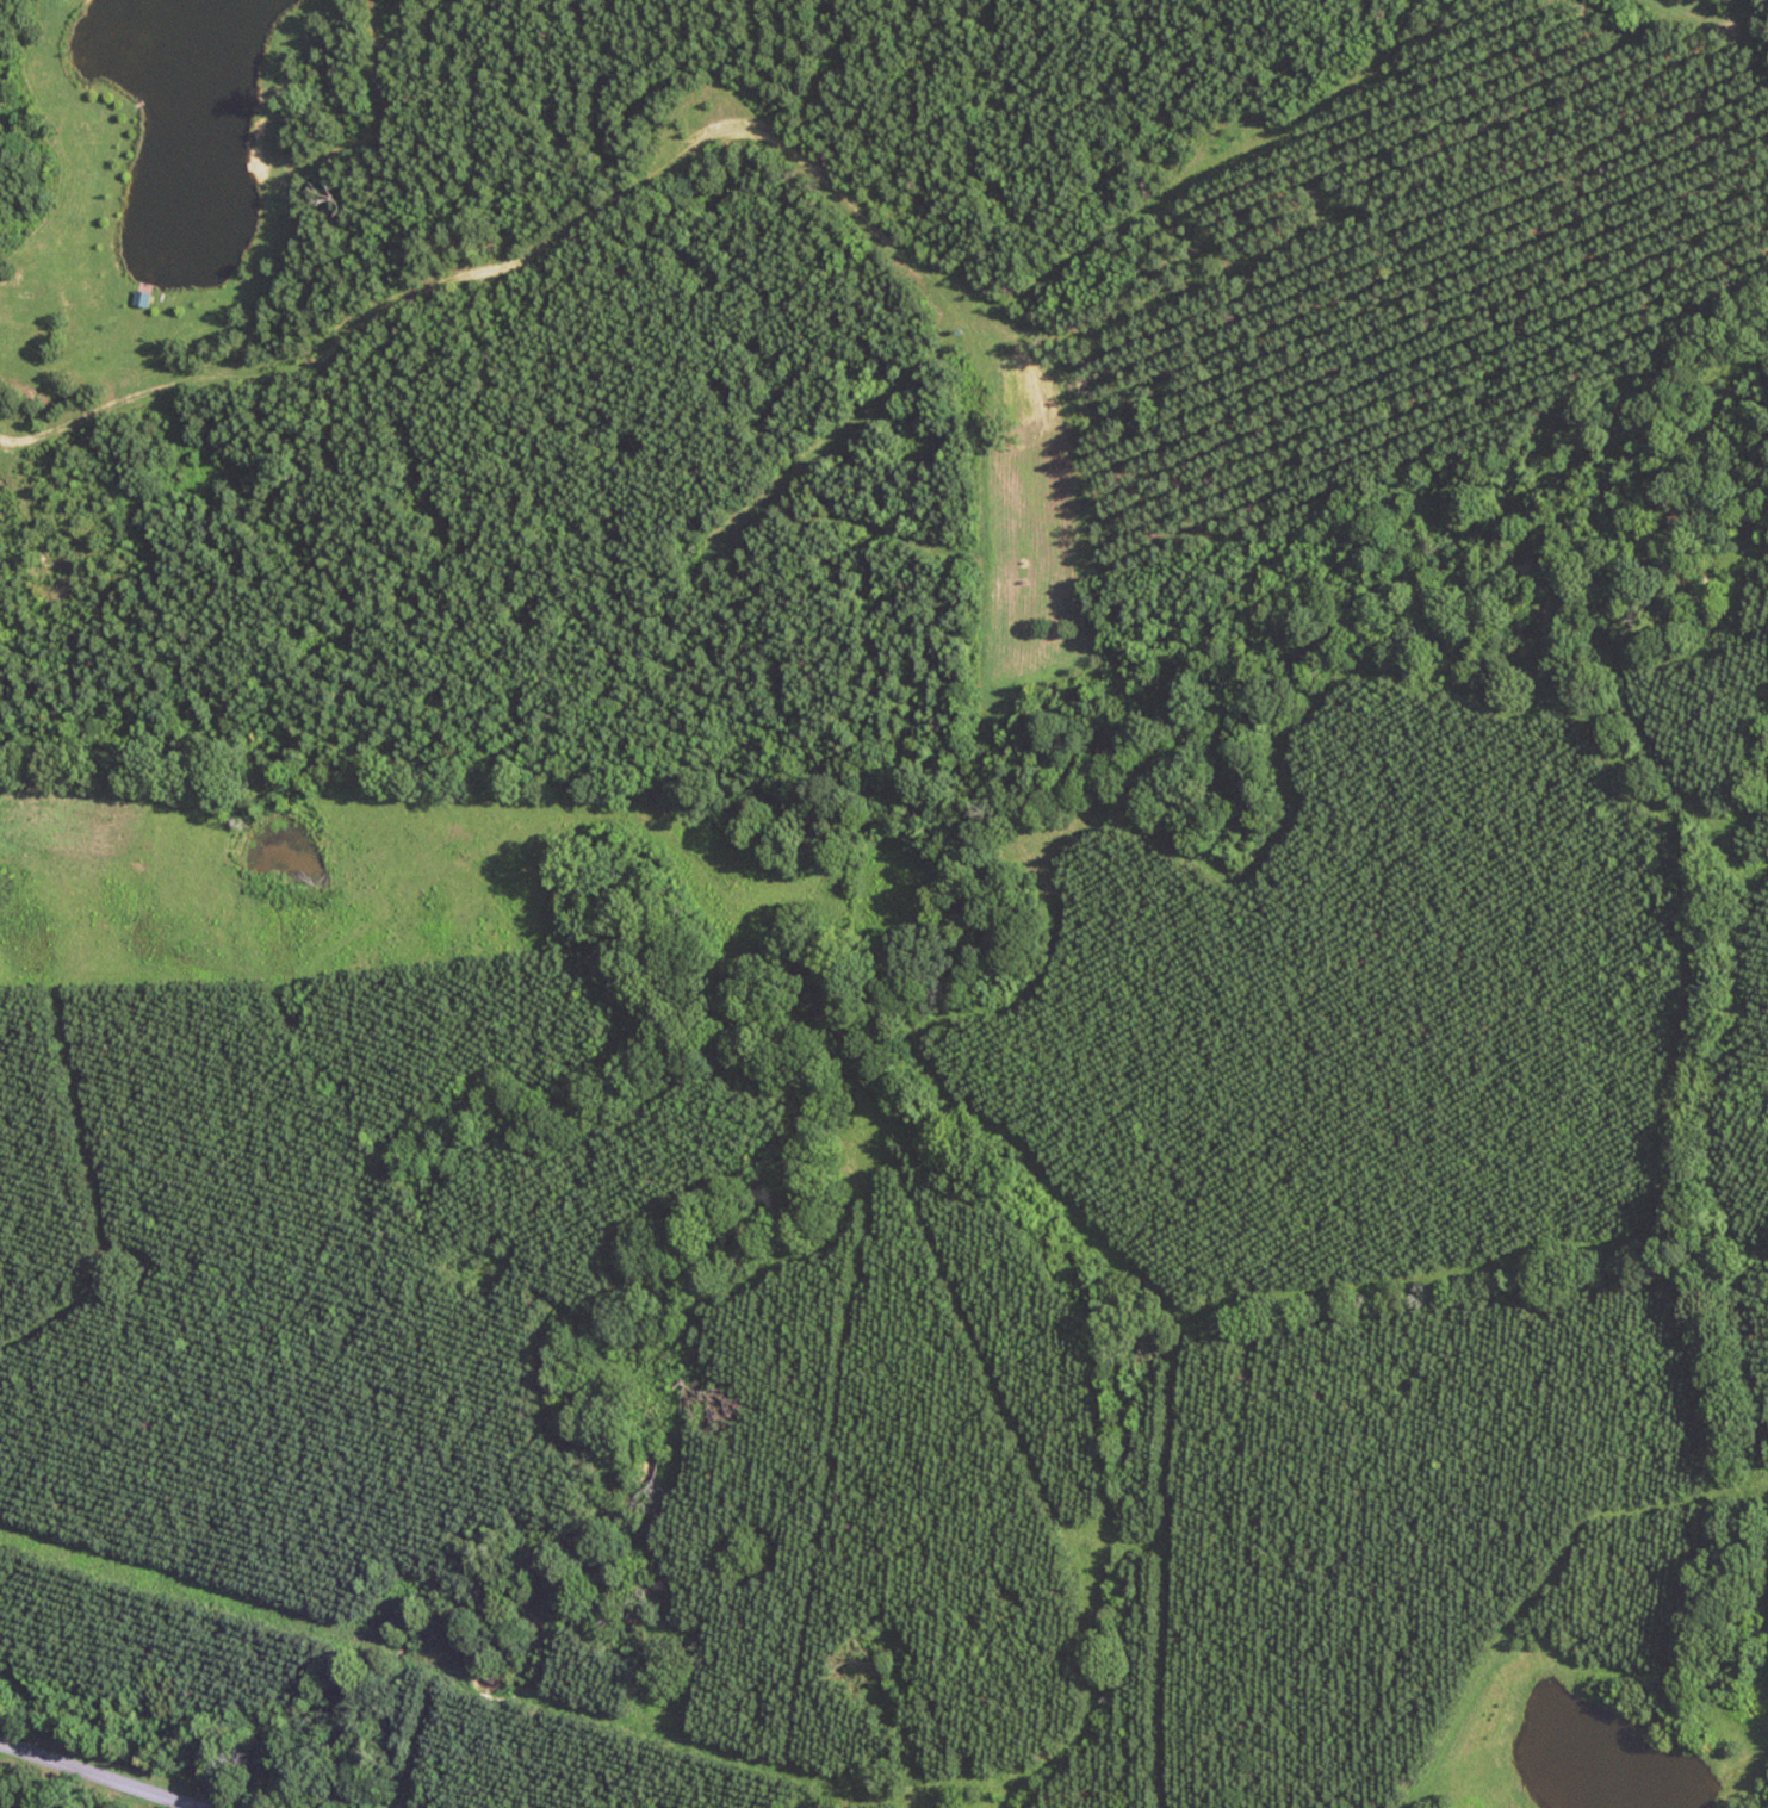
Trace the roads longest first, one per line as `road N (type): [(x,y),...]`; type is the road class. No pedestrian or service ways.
road 1 (secondary): [(201,1807),(0,1743)]

